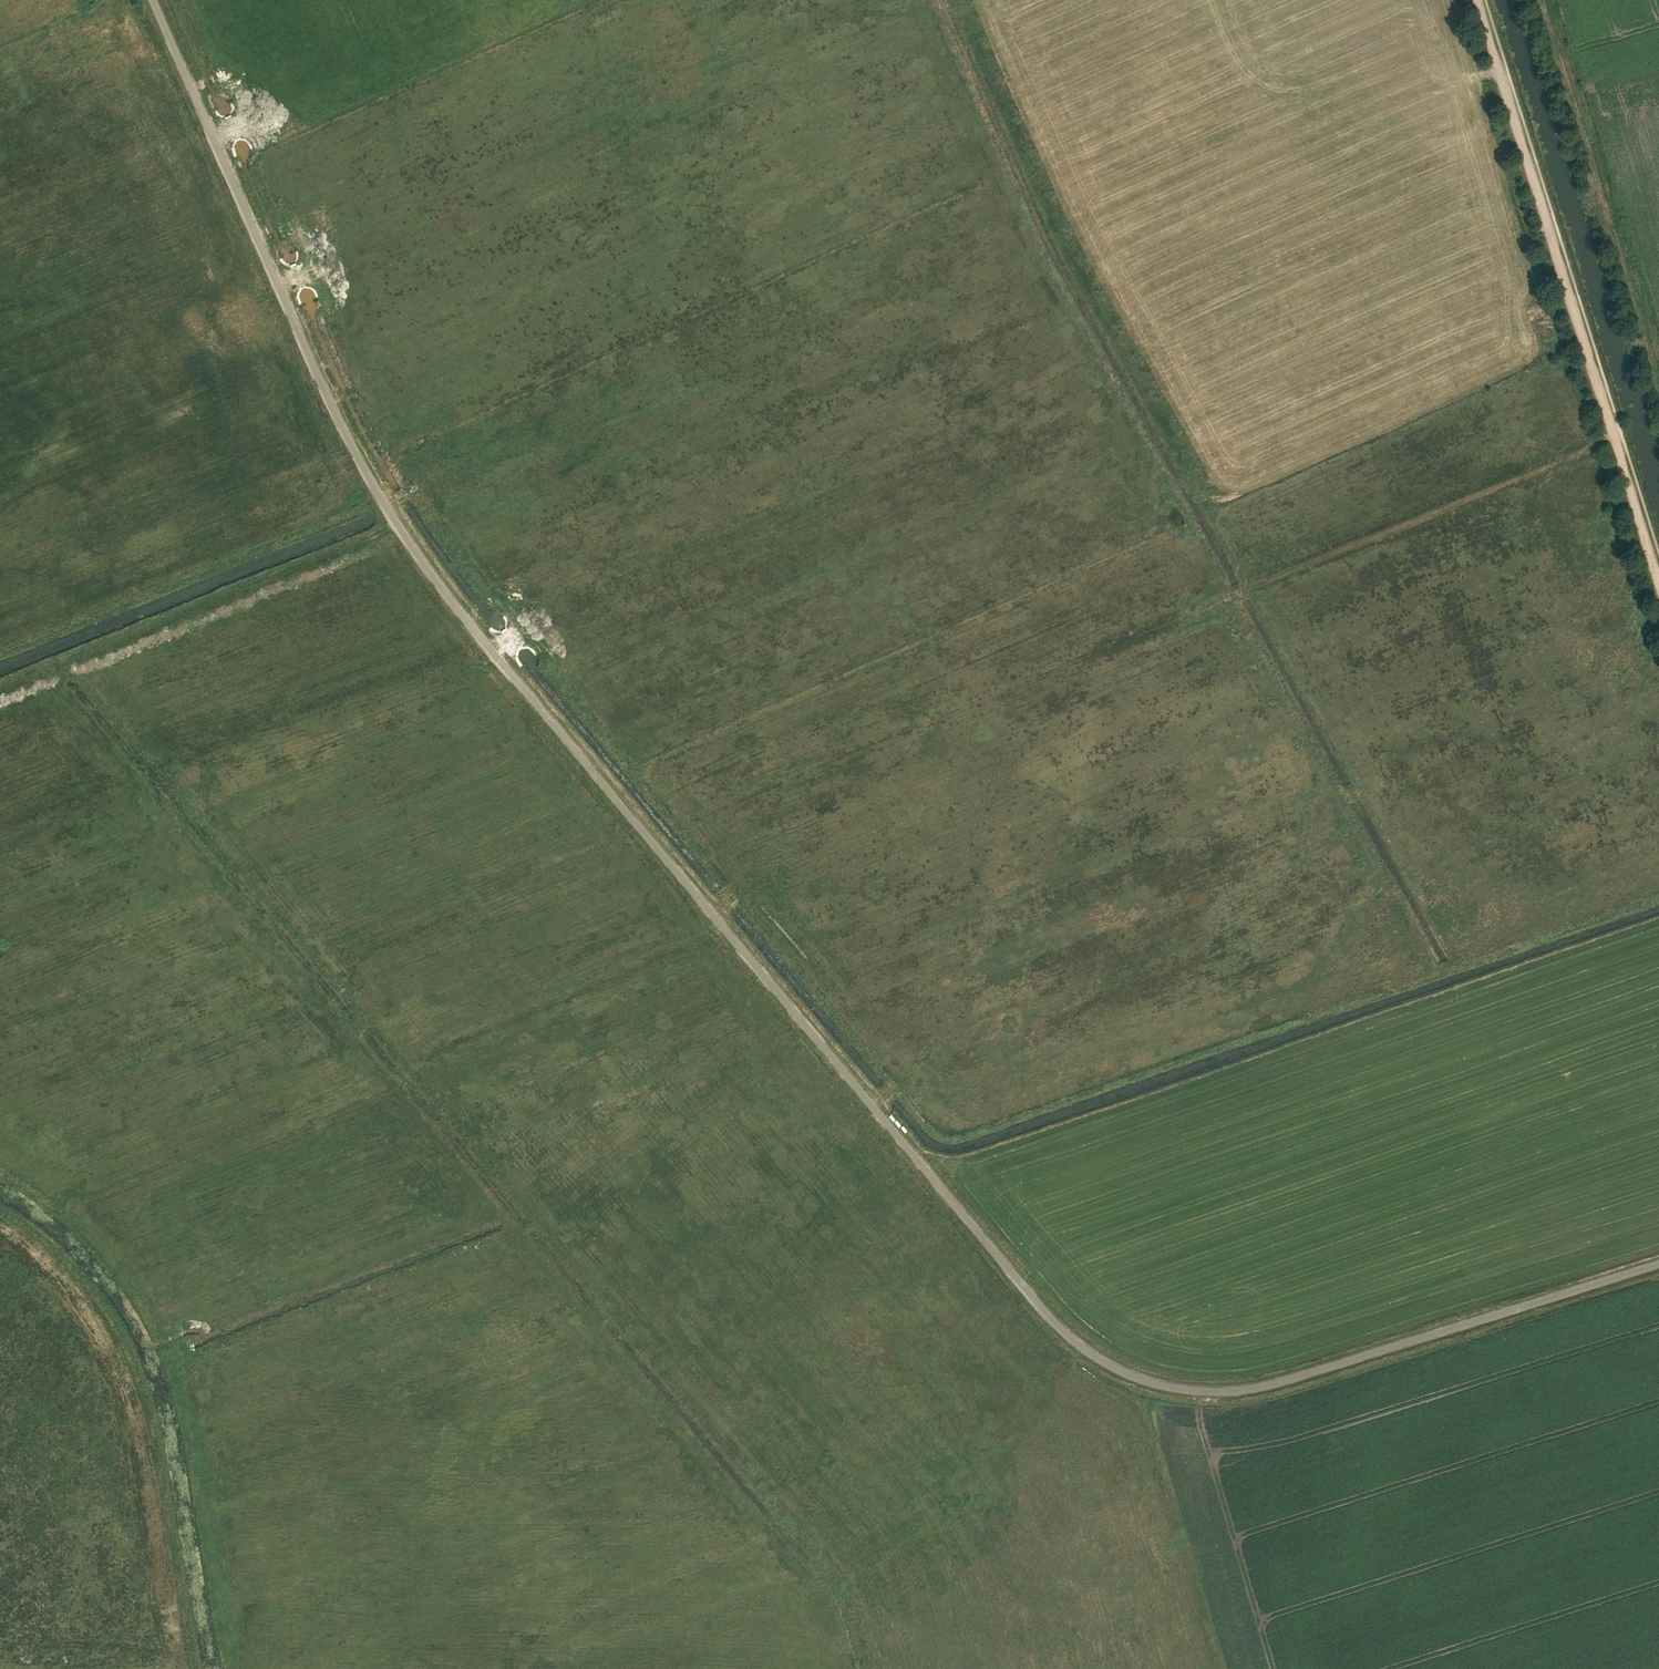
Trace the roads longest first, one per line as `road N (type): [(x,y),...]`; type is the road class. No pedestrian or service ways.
road 1 (unclassified): [(1658,1264),(1246,1389),(1162,1385),(1078,1345),(446,595),(383,506),(152,0)]
road 2 (track): [(1477,0),(1658,587)]
road 3 (track): [(1536,0),(1658,393)]

